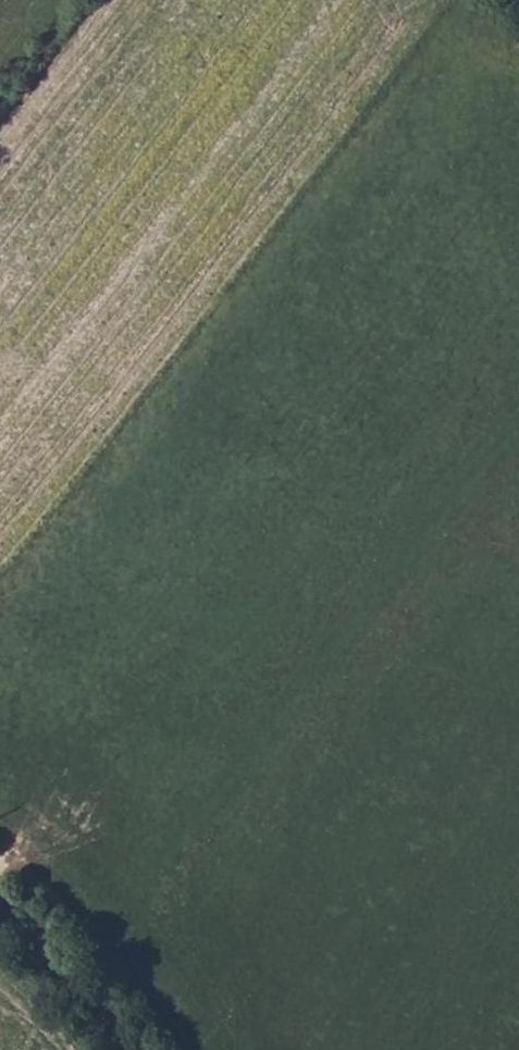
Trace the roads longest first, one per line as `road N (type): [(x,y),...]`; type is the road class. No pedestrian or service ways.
road 1 (track): [(0,891),(136,1049)]

